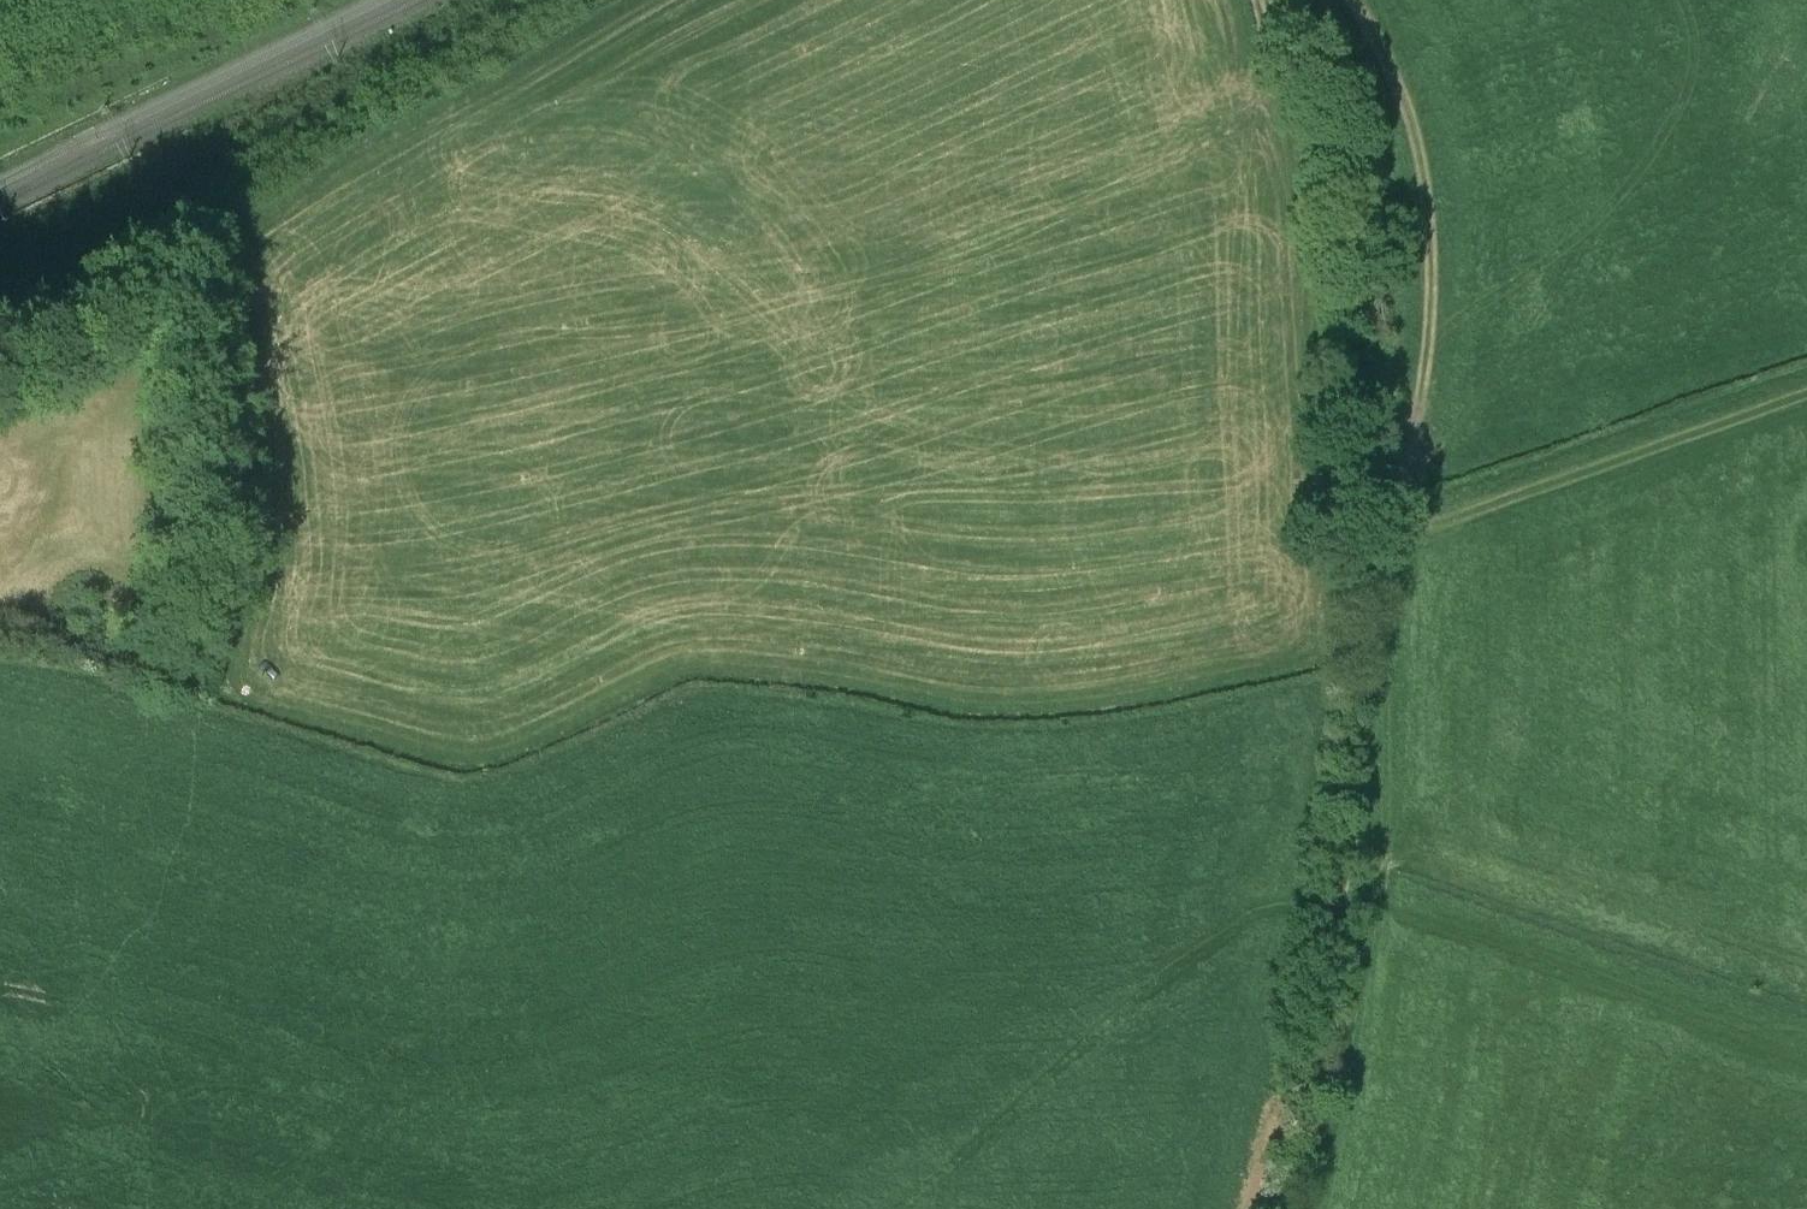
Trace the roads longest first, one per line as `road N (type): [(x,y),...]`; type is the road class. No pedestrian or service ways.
road 1 (track): [(1332,896),(1290,904),(896,1208)]

